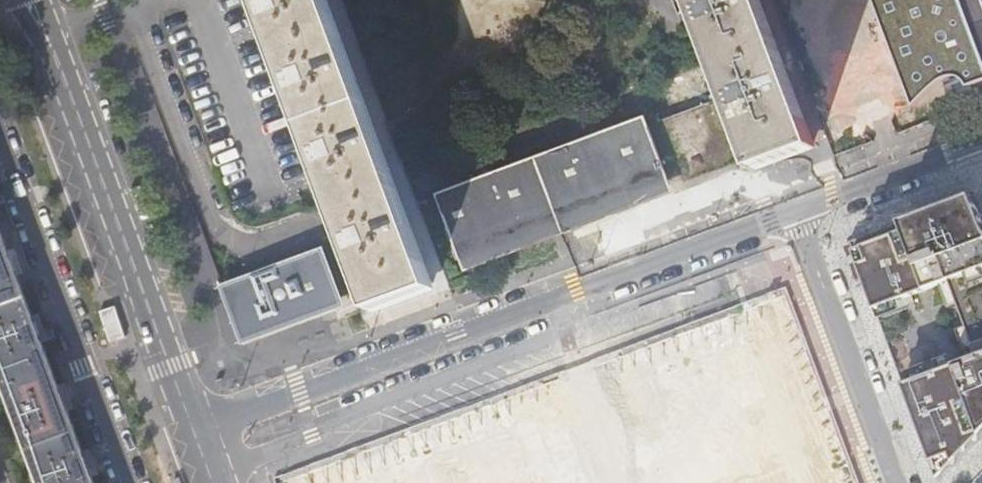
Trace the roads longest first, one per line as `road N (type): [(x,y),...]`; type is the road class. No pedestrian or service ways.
road 1 (unclassified): [(126,5),(219,232),(236,244),(265,243),(795,50)]
road 2 (residential): [(193,433),(795,204)]
road 3 (tertiary): [(31,0),(193,433)]
road 4 (residential): [(129,482),(0,153)]
road 5 (residential): [(902,482),(795,204)]
road 6 (residential): [(795,204),(981,135)]

